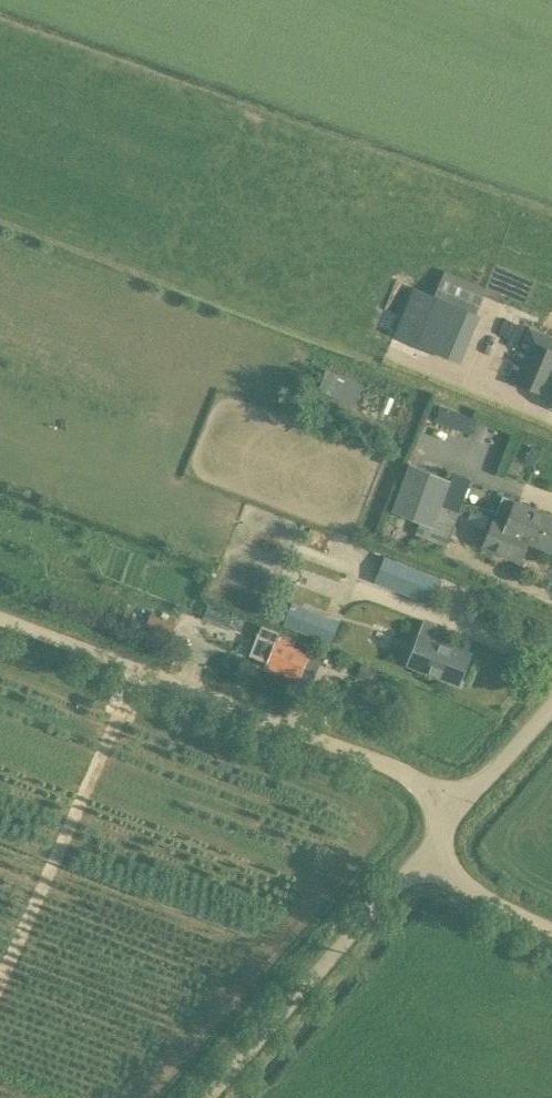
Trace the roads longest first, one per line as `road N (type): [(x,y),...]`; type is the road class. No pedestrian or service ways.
road 1 (unclassified): [(460,804),(401,768),(0,617)]
road 2 (unclassified): [(210,1097),(416,862)]
road 3 (unclassified): [(551,926),(416,862)]
road 4 (unclassified): [(460,804),(551,701)]

